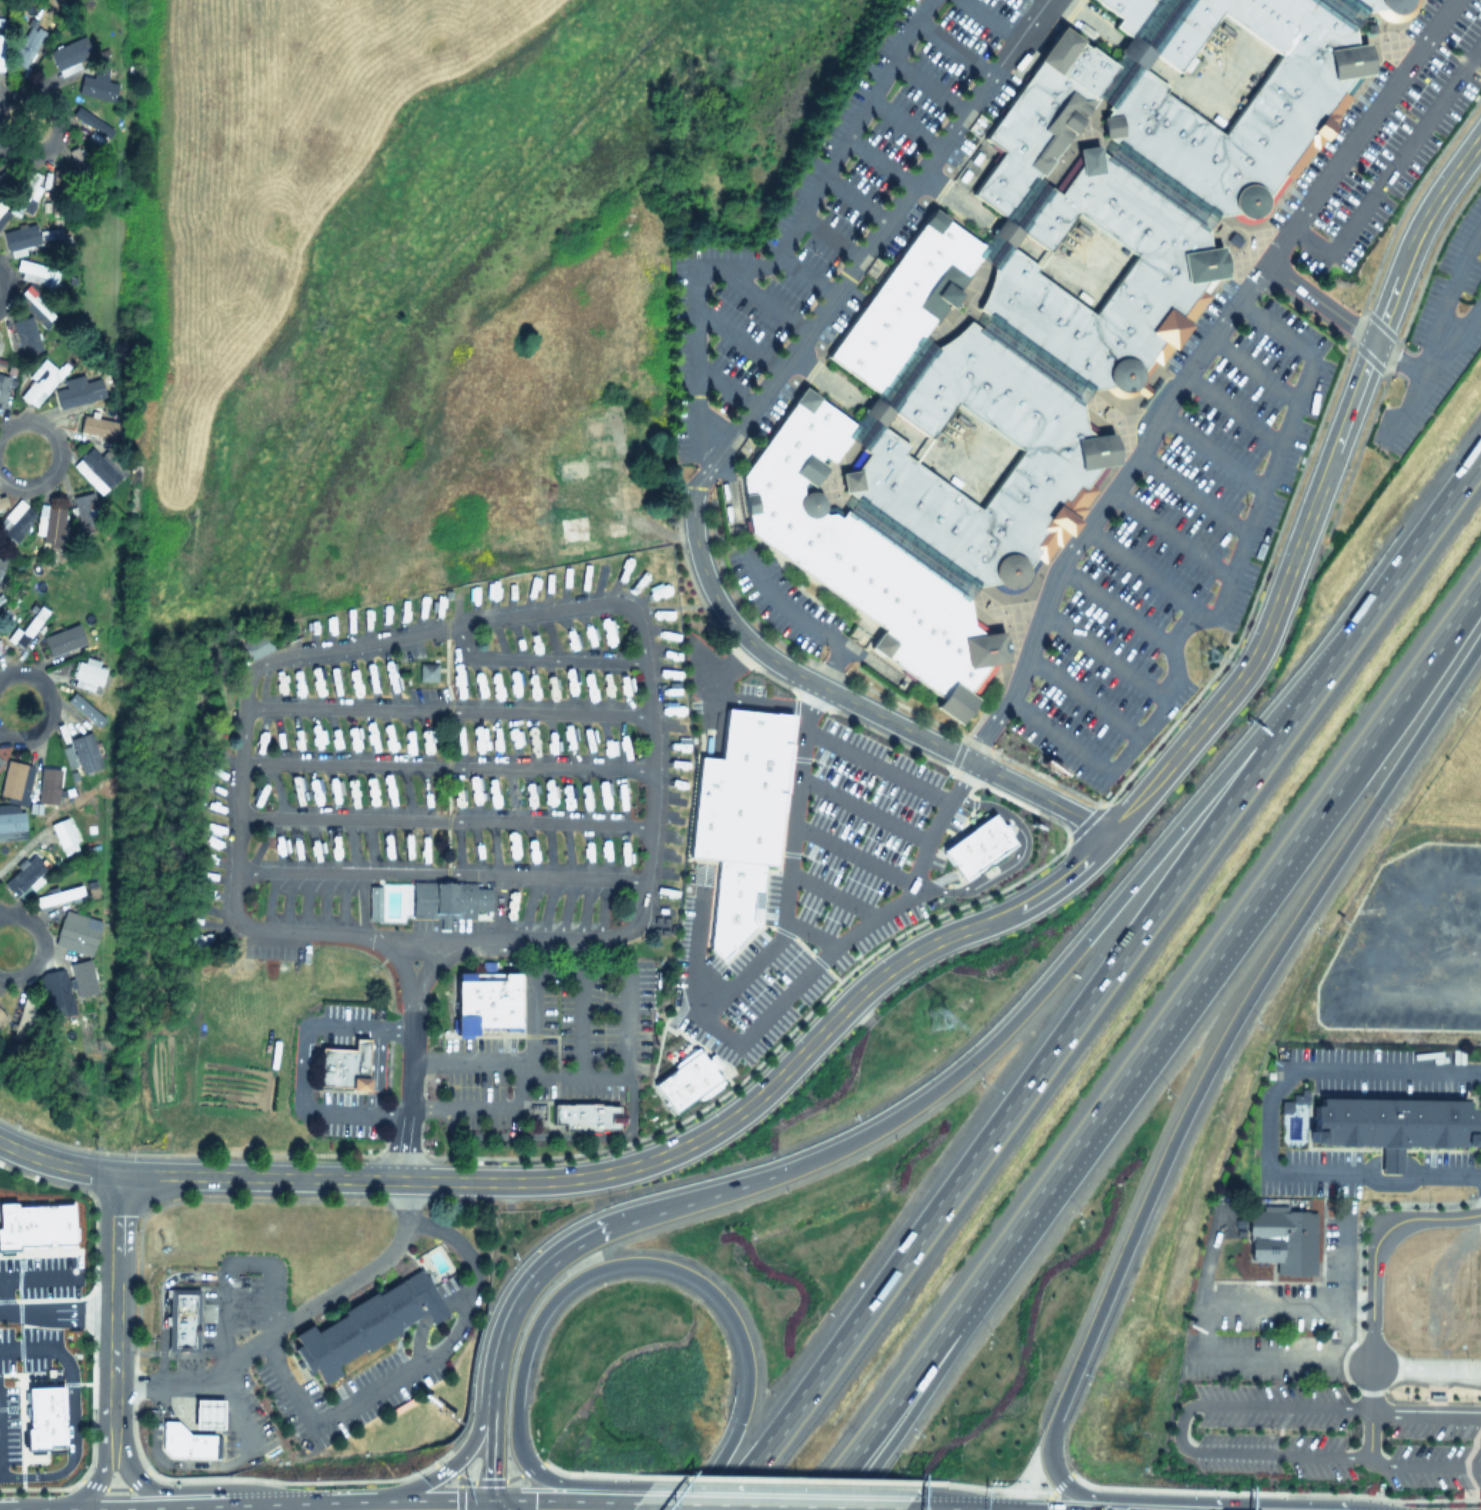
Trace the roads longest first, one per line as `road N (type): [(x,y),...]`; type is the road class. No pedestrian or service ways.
road 1 (motorway): [(1368,1509),(1077,1494),(1058,1483),(1044,1459),(1114,1276),(1246,984),(1480,600)]
road 2 (motorway): [(815,1509),(1480,582)]
road 3 (secondary): [(501,1180),(615,1168),(705,1130),(897,961),(1042,889),(1083,858),(1222,701),(1297,535)]
road 4 (motorway): [(1272,726),(720,1509)]
road 5 (motorway): [(645,1485),(544,1477),(524,1462),(513,1429),(521,1354),(537,1313),(571,1278),(616,1261),(655,1262),(703,1285),(738,1338),(742,1385),(732,1427),(684,1509)]
road 6 (motorway): [(1272,726),(973,1056),(918,1100),(751,1180)]
road 7 (tertiary): [(695,488),(703,571),(746,639),(816,684),(1107,831)]
road 8 (secondary): [(489,1499),(0,1508)]
road 9 (secondary): [(1297,535),(1413,239),(1480,136)]
road 10 (secondary): [(117,1174),(501,1180)]
road 11 (motorway): [(1480,451),(1272,726)]
road 12 (motorway): [(843,1509),(956,1334),(985,1274)]
road 13 (primary): [(902,1507),(631,1502)]
road 14 (motorway): [(912,1491),(645,1485)]
road 15 (tertiary): [(107,1437),(117,1174)]
road 16 (residential): [(1368,1365),(1374,1236),(1399,1218),(1480,1209)]
road 17 (tertiary): [(292,1502),(231,1487),(141,1485),(107,1437)]
road 18 (motorway): [(601,1226),(529,1278),(508,1312),(490,1386)]
road 19 (residential): [(0,148),(35,157),(59,129),(55,108),(41,94),(12,92),(0,101)]
road 20 (motorway): [(751,1180),(601,1226)]
road 21 (motorway): [(490,1386),(453,1460),(391,1499)]
road 22 (residential): [(0,480),(35,487),(56,458),(41,428),(13,424),(0,432)]
road 23 (primary): [(631,1502),(489,1499)]
road 24 (residential): [(0,737),(28,738),(49,709),(34,679),(0,678)]
road 25 (primary): [(1025,1509),(902,1507)]
road 26 (motorway): [(490,1386),(489,1509)]
road 27 (secondary): [(0,1142),(49,1162),(117,1174)]
road 28 (residential): [(0,978),(31,971),(42,948),(26,918),(0,914)]

